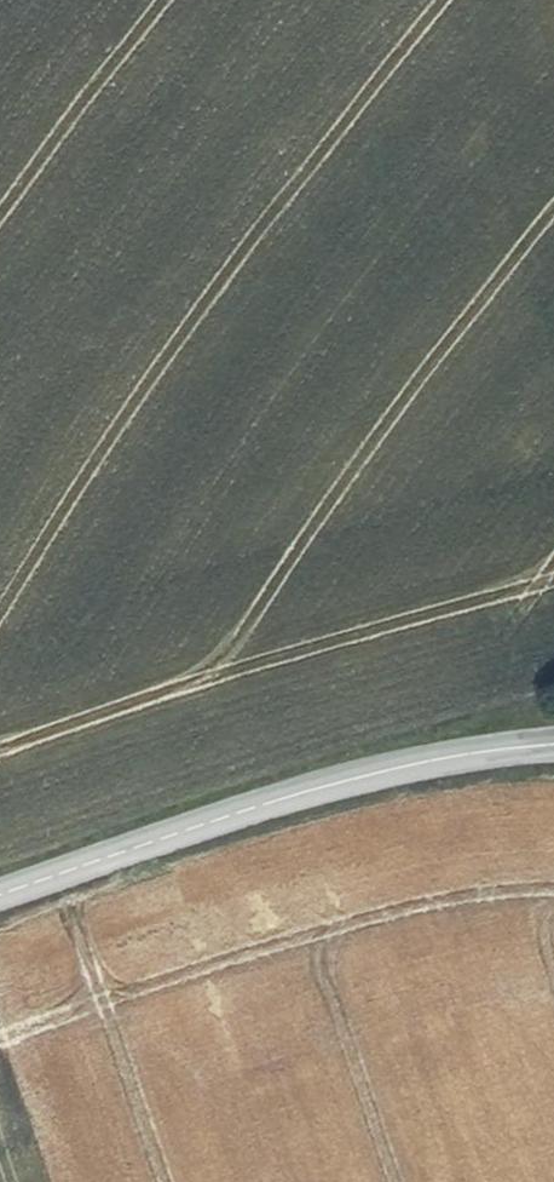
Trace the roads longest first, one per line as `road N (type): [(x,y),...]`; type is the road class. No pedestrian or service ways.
road 1 (tertiary): [(0,888),(397,765),(505,747)]

